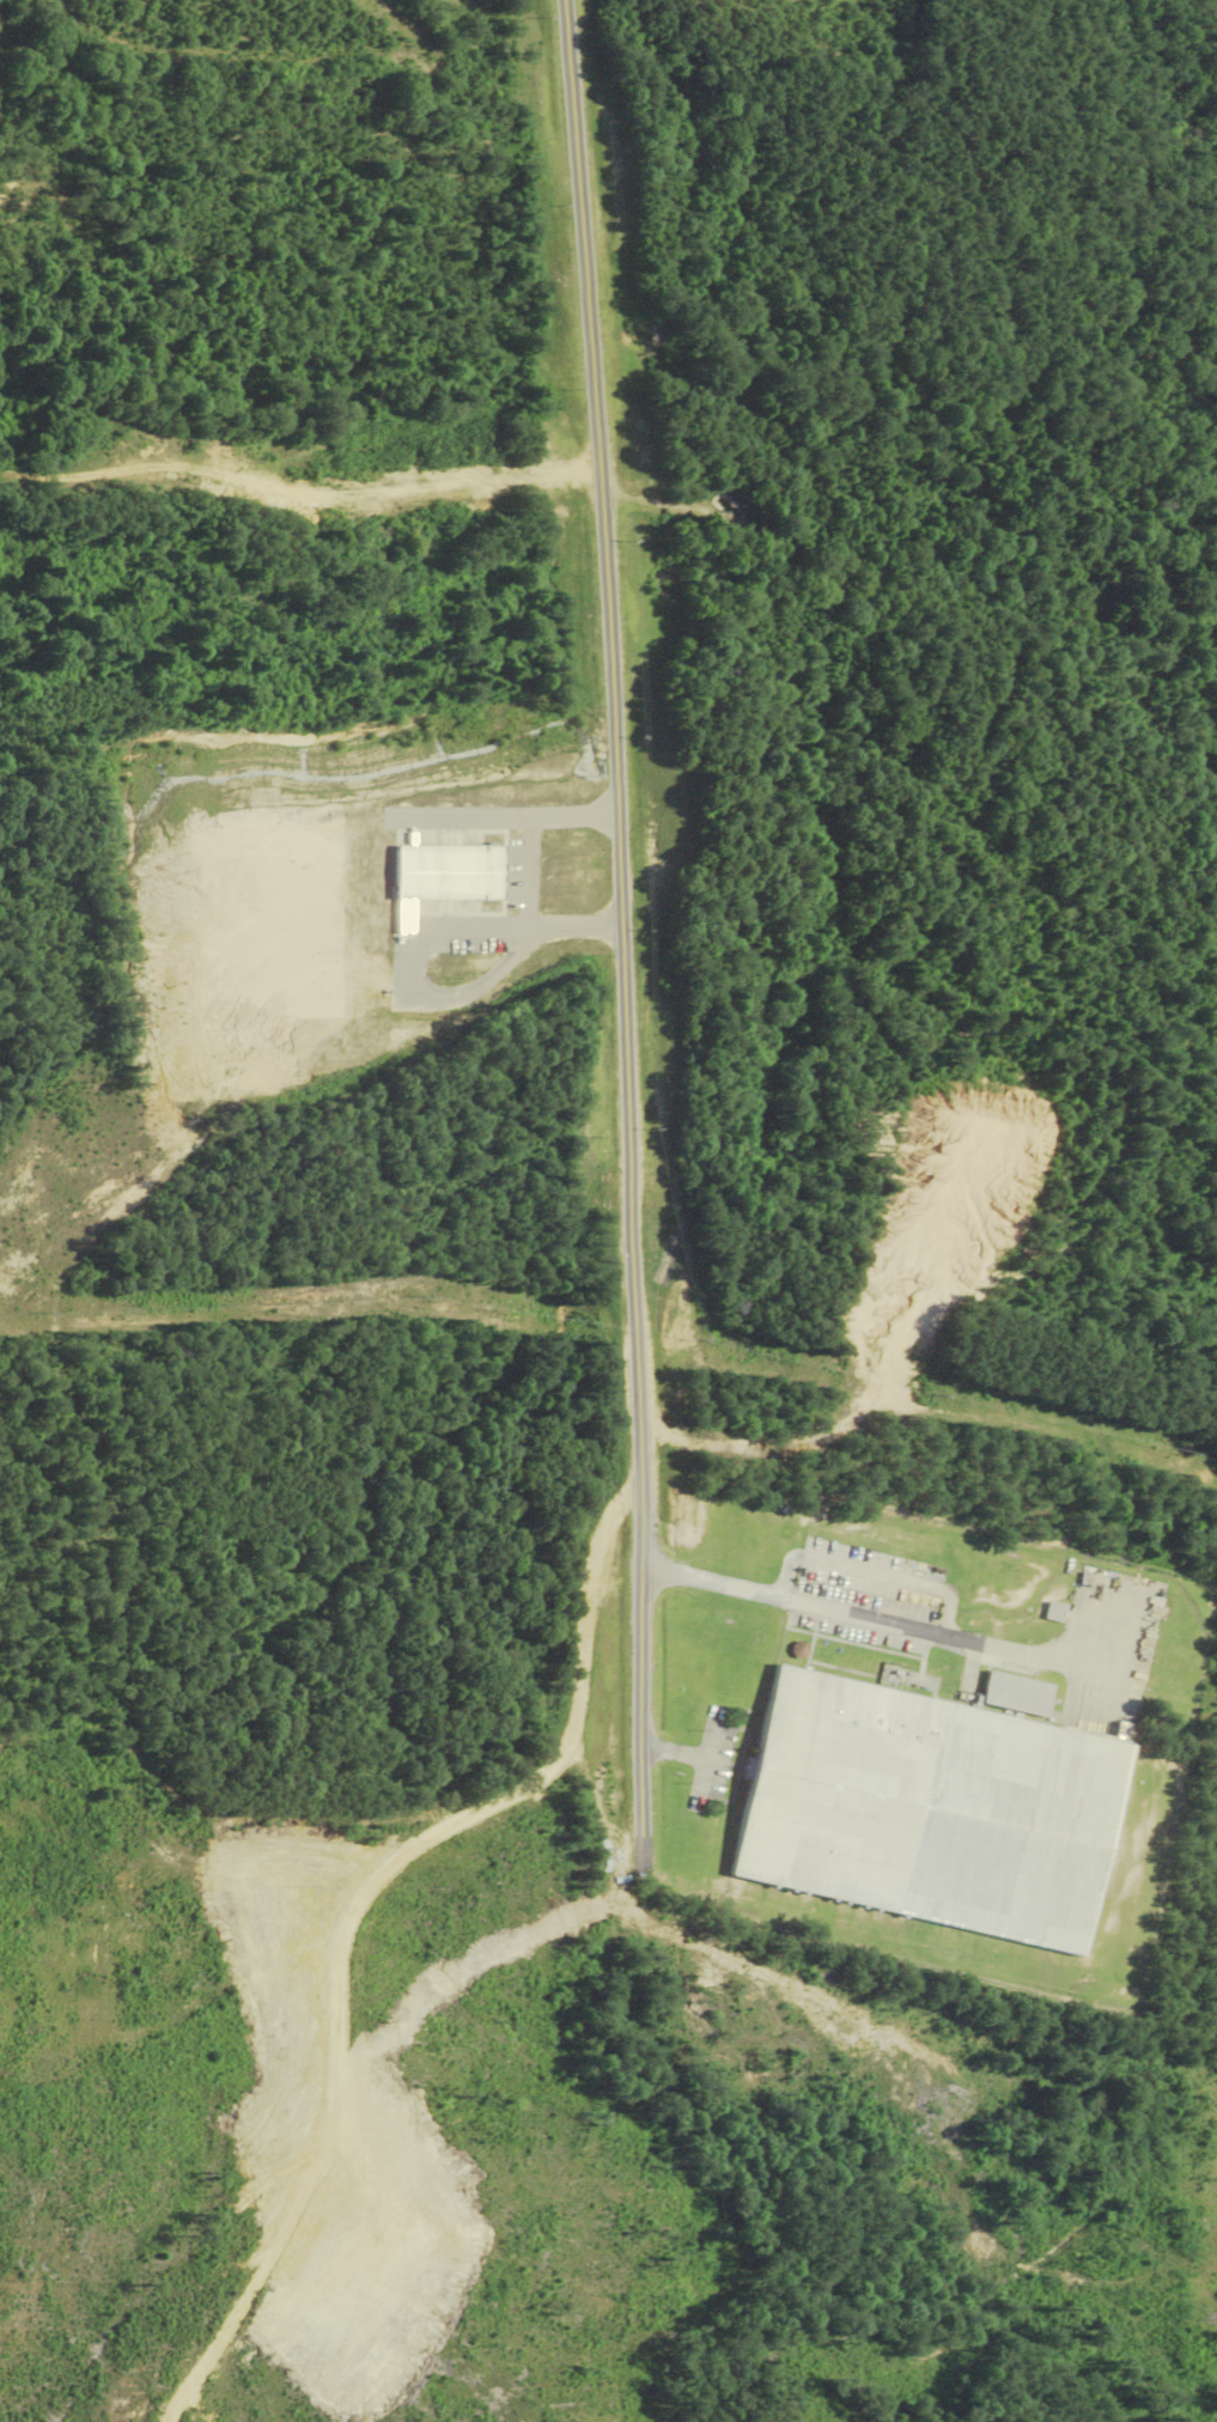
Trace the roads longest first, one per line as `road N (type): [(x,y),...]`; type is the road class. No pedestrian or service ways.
road 1 (residential): [(567,0),(655,1570),(659,1872)]
road 2 (track): [(182,2421),(282,2269),(322,2131),(369,1891),(488,1807),(657,1721)]

